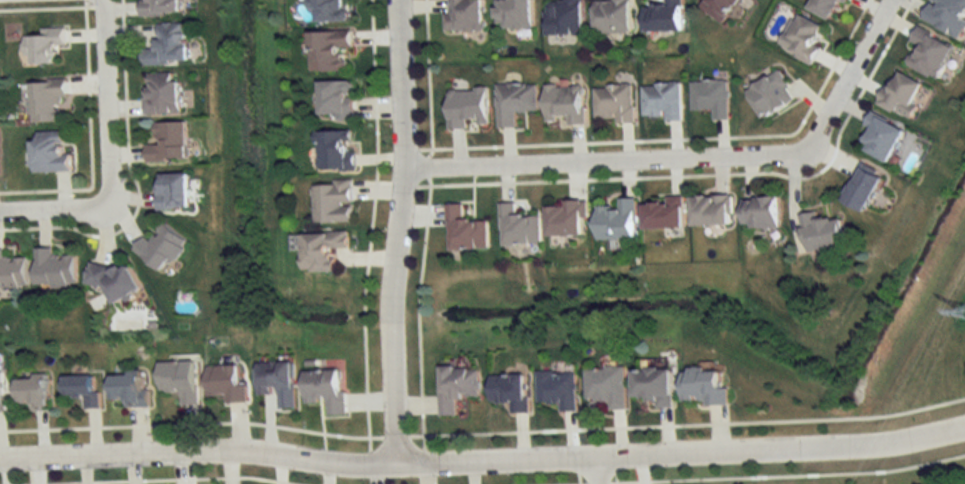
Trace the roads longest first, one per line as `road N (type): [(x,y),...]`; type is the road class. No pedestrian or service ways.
road 1 (residential): [(0,455),(188,447),(399,462),(854,446),(964,426)]
road 2 (residential): [(397,0),(399,462)]
road 3 (residential): [(402,169),(815,162)]
road 4 (residential): [(107,199),(105,0)]
road 5 (residential): [(815,162),(898,0)]

